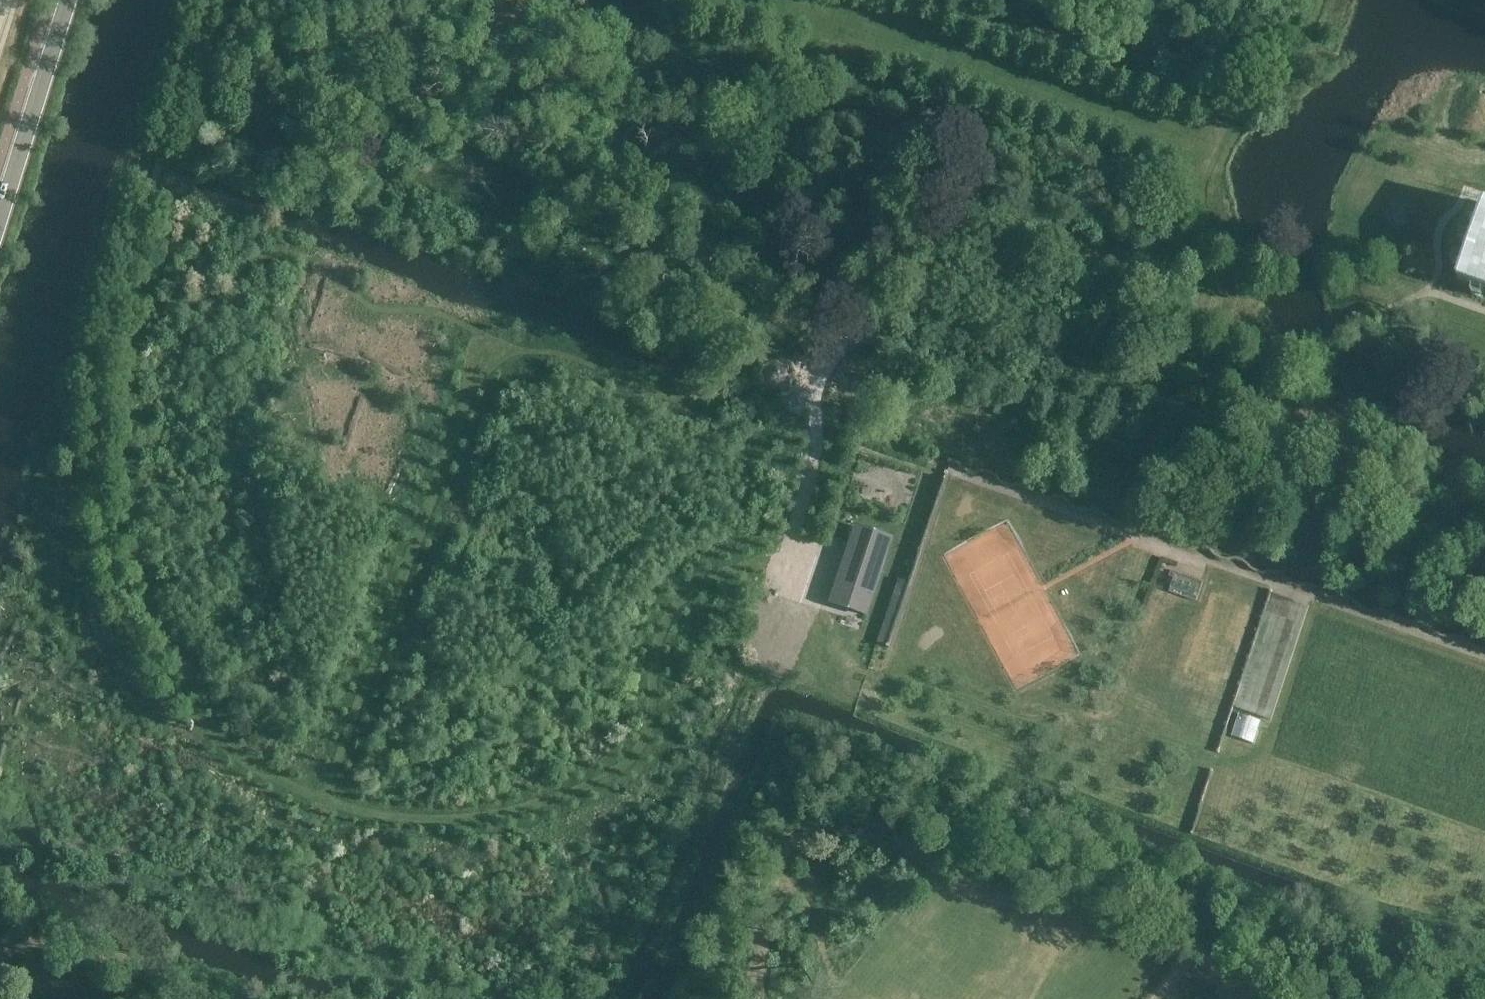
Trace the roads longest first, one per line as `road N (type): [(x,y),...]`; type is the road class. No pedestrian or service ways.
road 1 (track): [(878,338),(1484,547)]
road 2 (tertiary): [(0,215),(67,0)]

